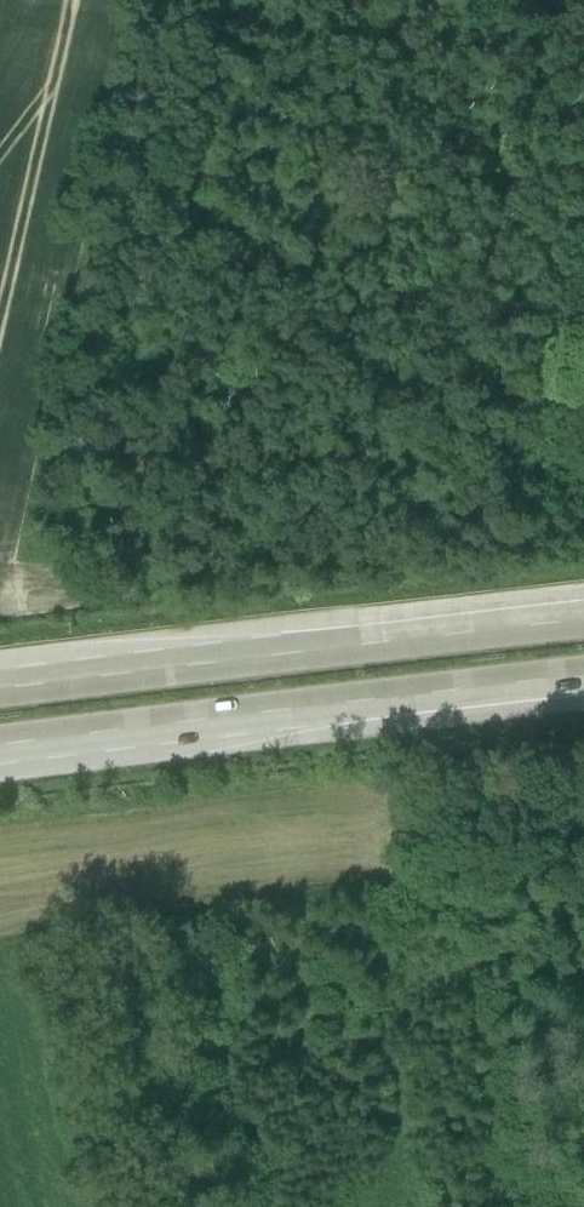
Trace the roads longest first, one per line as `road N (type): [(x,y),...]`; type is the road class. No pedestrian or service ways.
road 1 (track): [(0,958),(583,864)]
road 2 (motorway): [(0,748),(583,678)]
road 3 (motorway): [(583,624),(0,693)]

